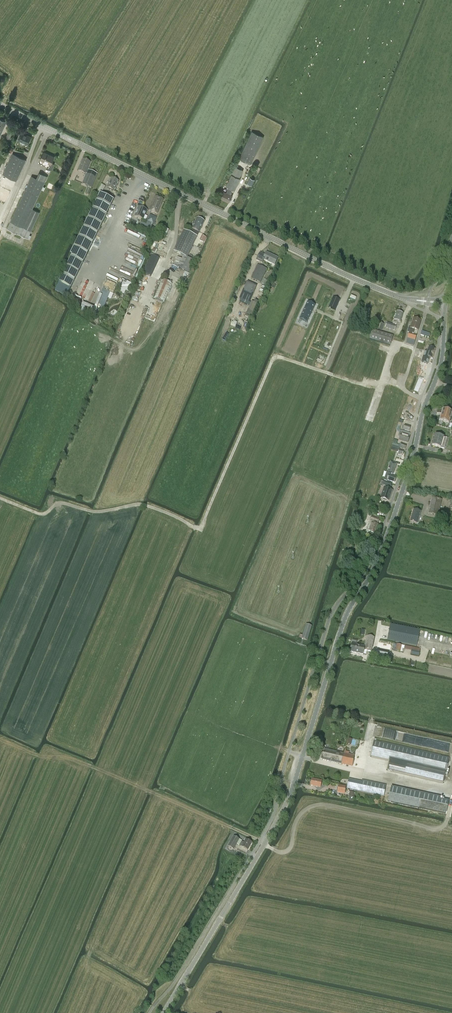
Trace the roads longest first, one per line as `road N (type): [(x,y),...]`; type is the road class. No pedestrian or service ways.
road 1 (tertiary): [(445,303),(441,363),(412,460),(376,568),(335,648),(295,782),(164,1012)]
road 2 (track): [(427,401),(393,383),(359,385),(273,359),(200,531),(143,506),(91,515),(61,504),(43,517),(0,501)]
road 3 (tertiary): [(445,303),(355,279),(0,105)]

